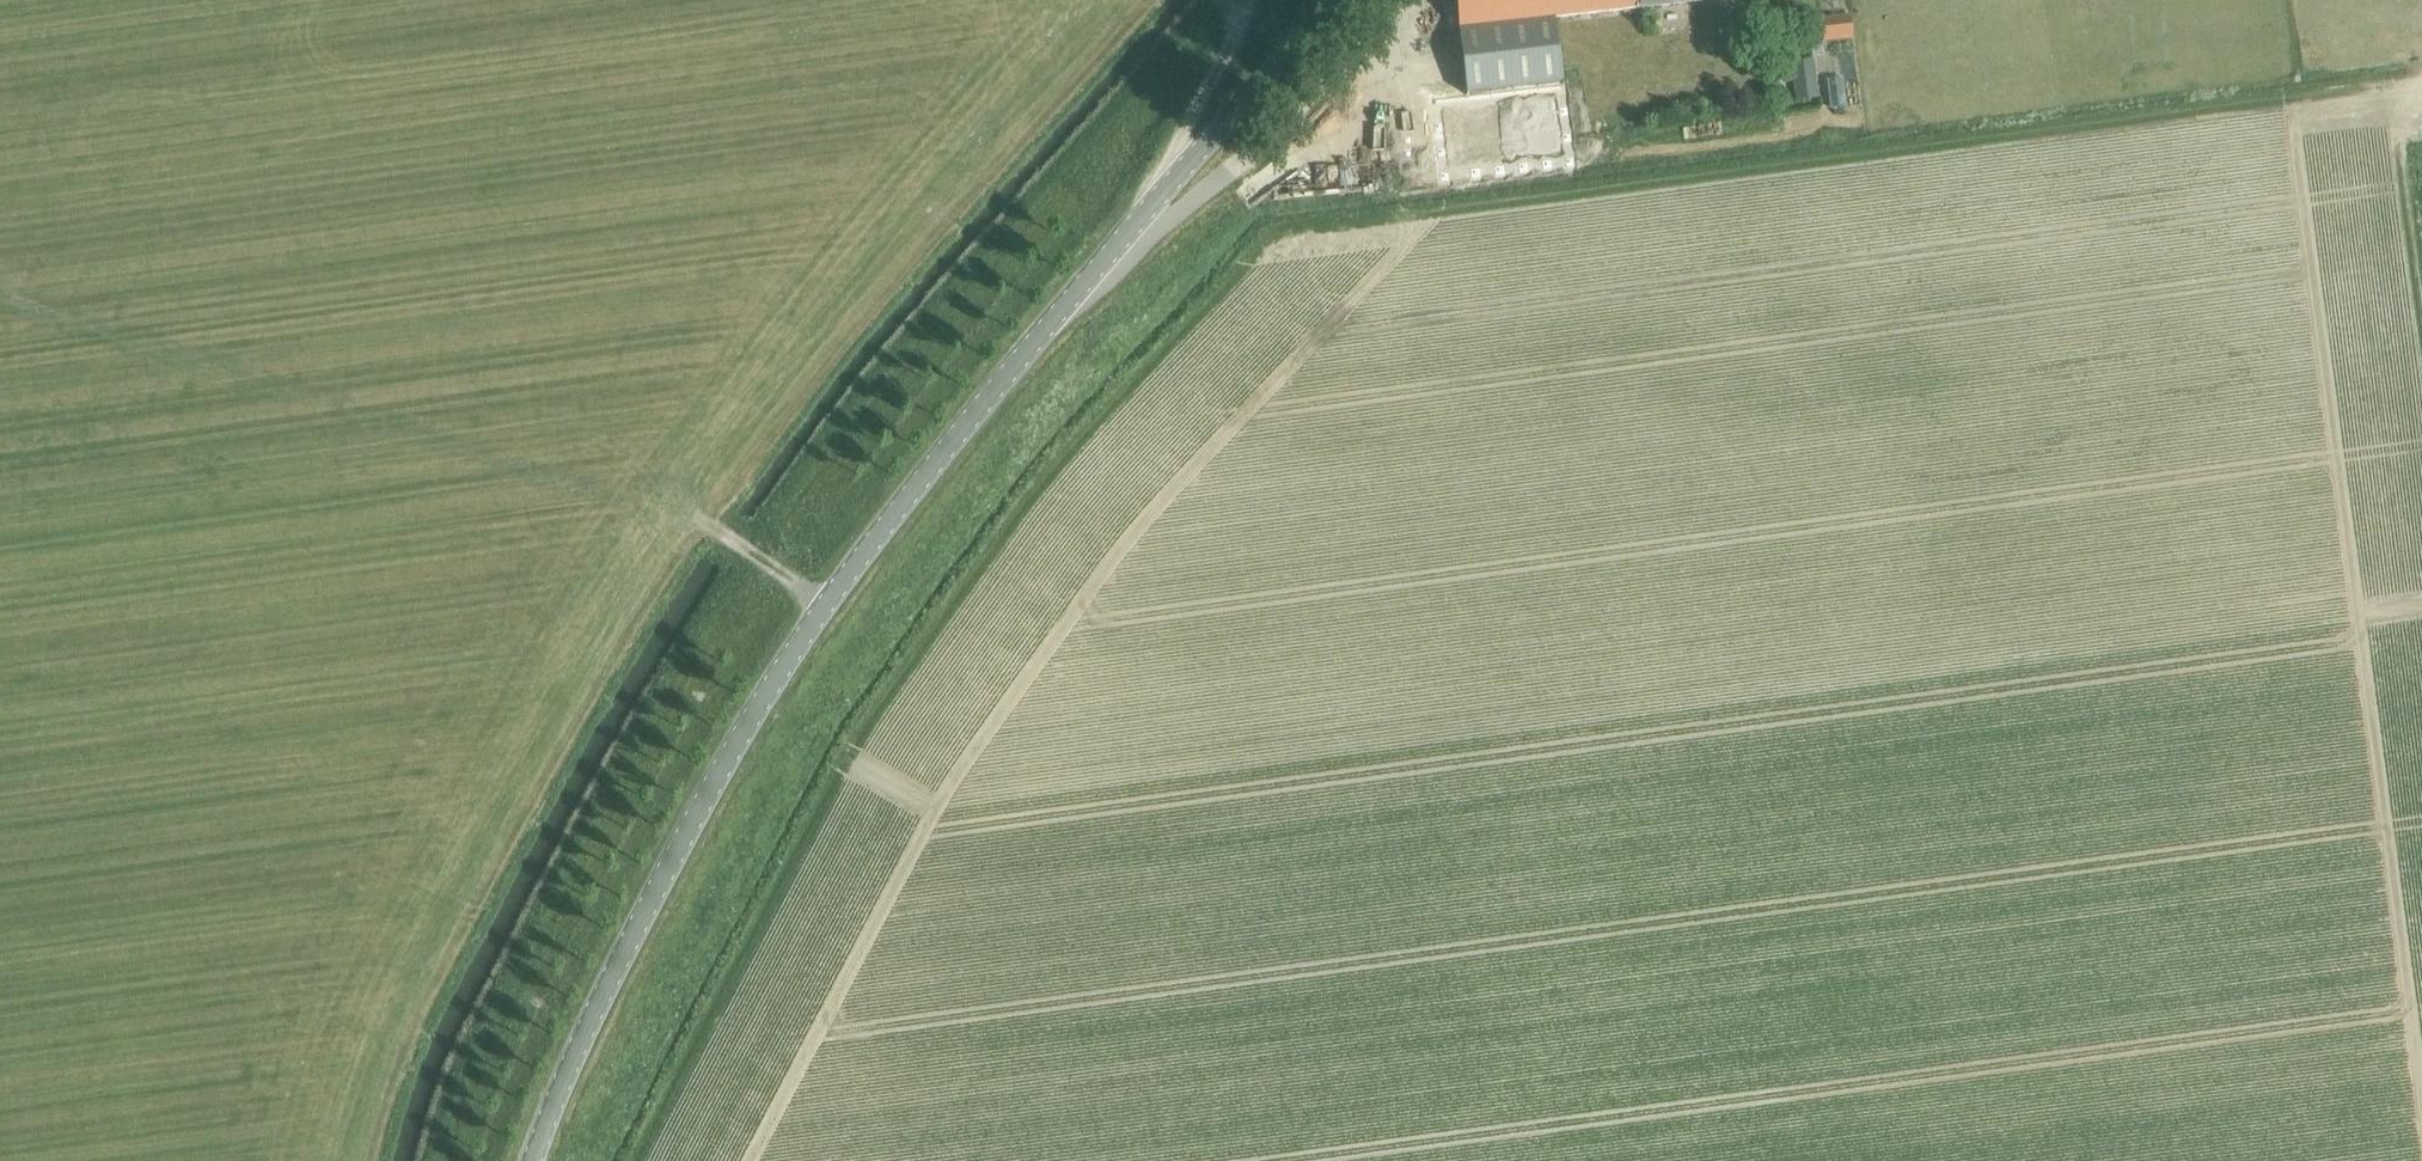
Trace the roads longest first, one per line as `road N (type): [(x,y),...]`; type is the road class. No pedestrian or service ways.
road 1 (tertiary): [(532,1160),(665,875),(826,605),(1040,334),(1342,0)]
road 2 (track): [(1153,206),(1249,7)]

